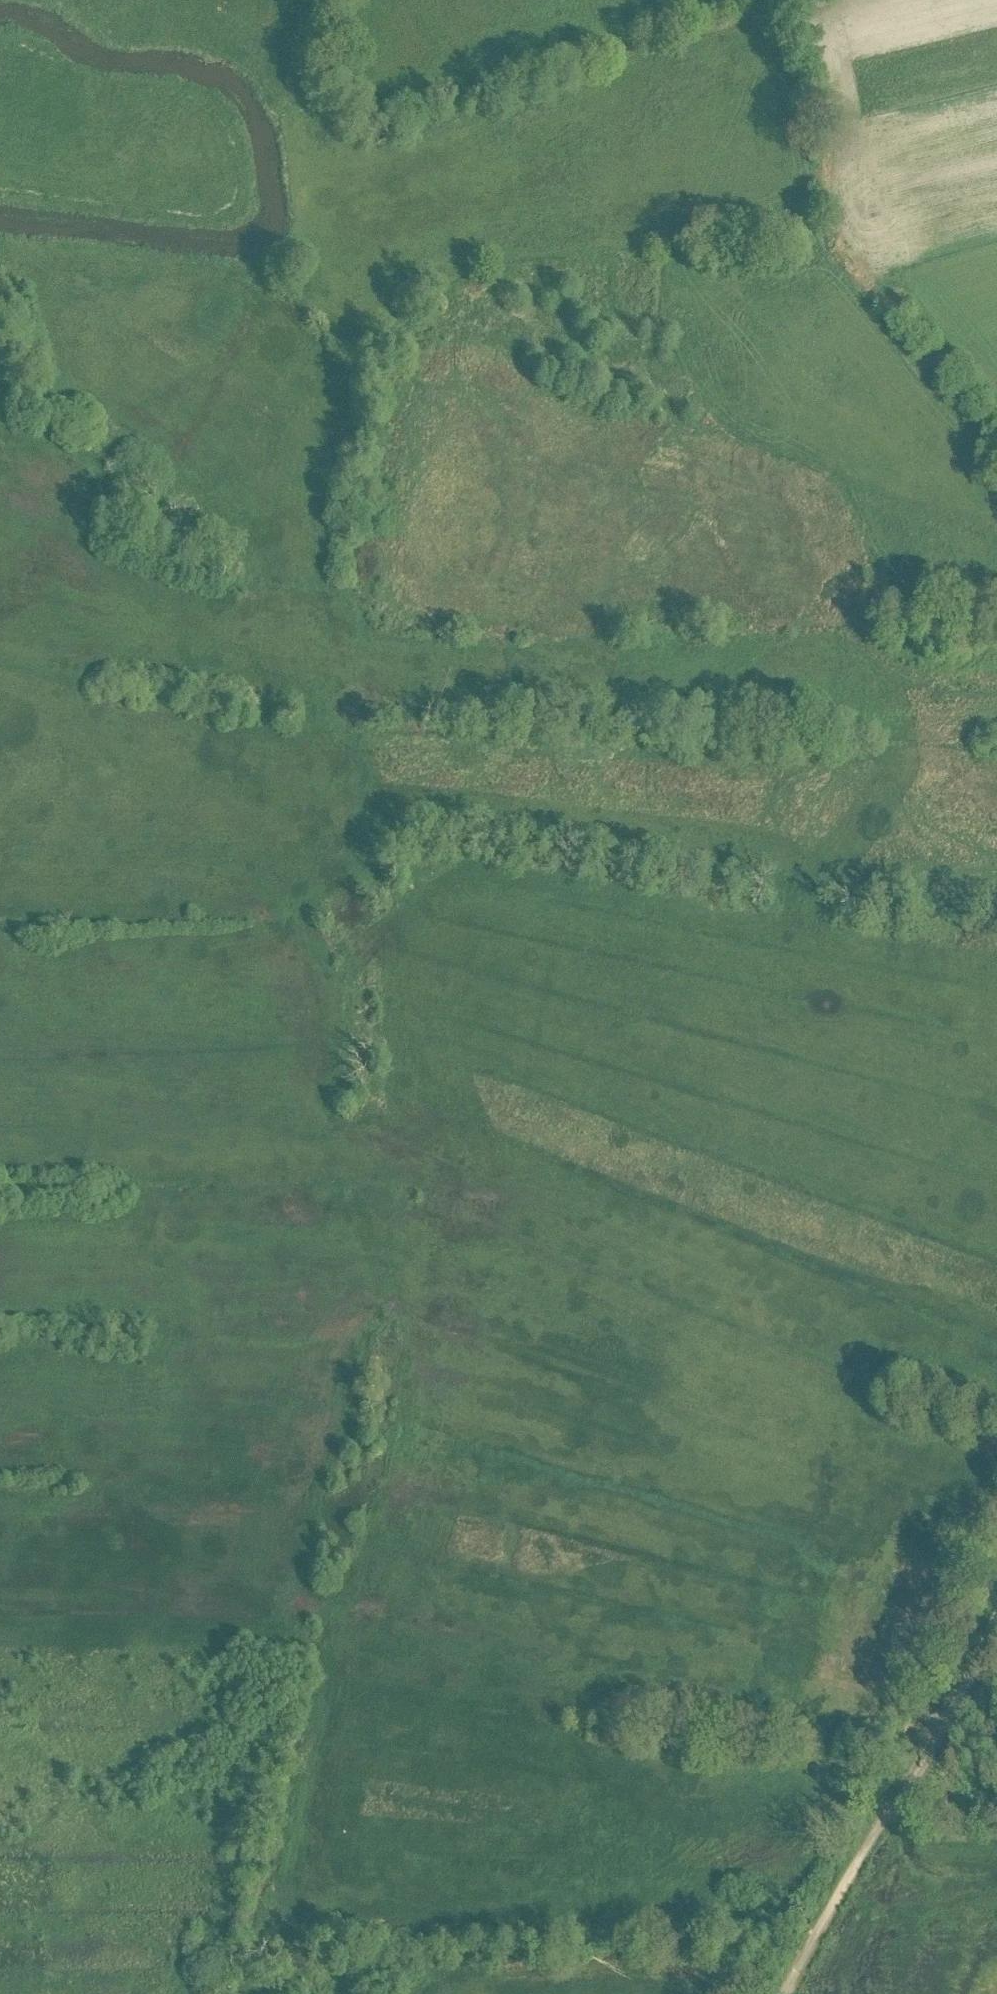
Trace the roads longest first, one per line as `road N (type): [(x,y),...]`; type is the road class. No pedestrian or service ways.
road 1 (track): [(996,1628),(964,1698),(787,1993)]

